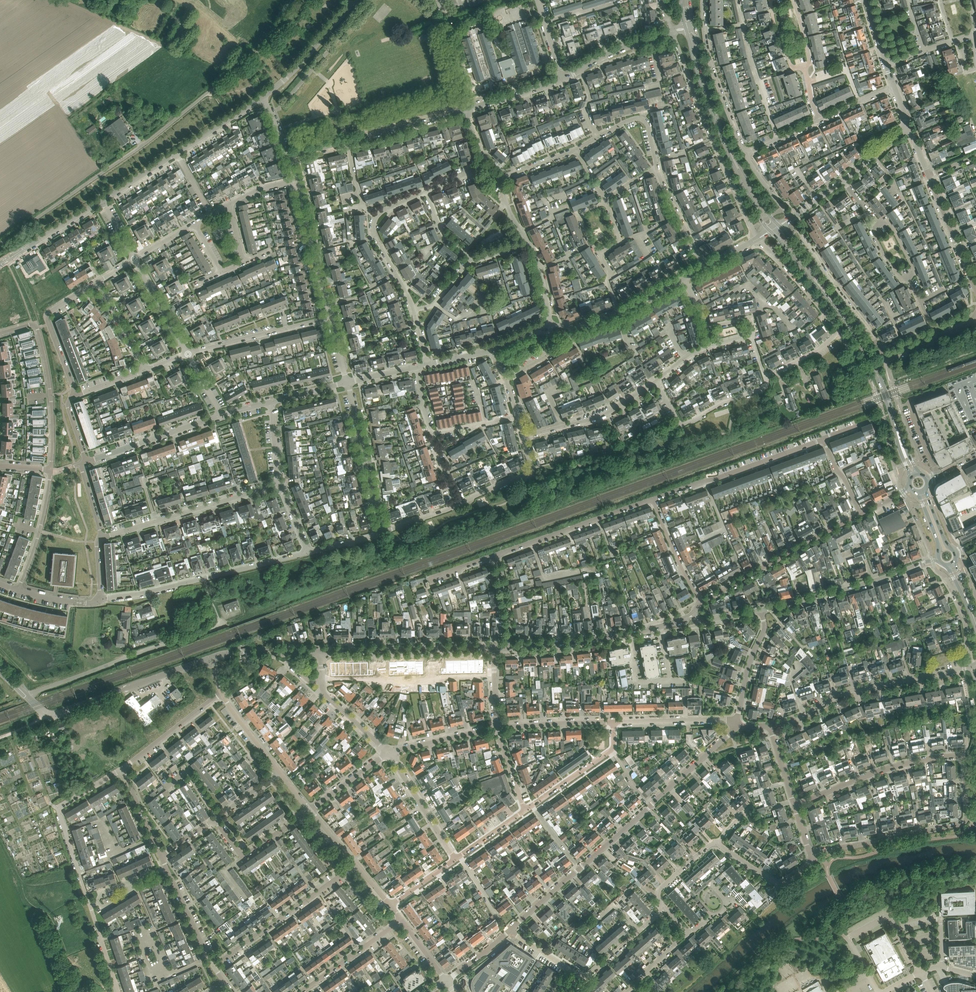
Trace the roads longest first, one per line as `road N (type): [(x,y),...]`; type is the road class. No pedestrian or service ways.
road 1 (residential): [(810,854),(961,825),(968,816),(964,760),(891,767),(794,805)]
road 2 (unclassified): [(0,245),(159,132),(307,0)]
road 3 (residential): [(509,931),(735,723)]
road 4 (residential): [(672,31),(758,239)]
road 5 (residential): [(936,338),(884,355),(790,219)]
road 6 (residential): [(972,665),(859,688),(769,726)]
road 7 (residential): [(100,600),(307,551)]
road 8 (residential): [(26,696),(222,625)]
road 9 (residential): [(99,539),(279,484)]
road 10 (tertiary): [(861,514),(700,603)]
road 11 (tertiary): [(37,706),(59,713),(210,659)]
road 12 (tertiary): [(762,610),(938,559)]
road 13 (residential): [(50,471),(51,395),(37,328),(0,334)]
road 14 (residential): [(653,499),(824,438)]
road 15 (residential): [(90,905),(59,810),(123,768)]
road 16 (residential): [(356,865),(214,966)]
road 17 (tertiary): [(321,652),(494,647)]
road 18 (residential): [(493,557),(653,499)]
road 19 (residential): [(384,534),(347,382)]
road 20 (residential): [(657,380),(682,425),(764,388),(765,375)]
road 21 (residential): [(523,437),(602,417),(657,380)]
road 22 (residential): [(189,354),(331,318)]
road 23 (residential): [(86,462),(222,415)]
road 24 (residential): [(74,393),(46,317),(97,282)]
road 25 (residential): [(331,318),(296,180)]
road 26 (residential): [(525,812),(612,751),(613,722)]
road 27 (residential): [(264,96),(355,0)]
road 28 (residential): [(938,475),(908,401),(955,385)]
road 29 (residential): [(744,153),(705,31)]
road 30 (residential): [(456,861),(389,753)]
road 31 (residential): [(657,168),(640,118),(577,151)]
road 32 (residential): [(758,239),(839,332)]
road 33 (residential): [(18,590),(50,471)]
road 34 (residential): [(347,142),(466,111)]
road 35 (residential): [(215,820),(243,853),(310,810)]
road 36 (residential): [(123,768),(221,694)]
road 37 (residential): [(975,290),(930,176)]
road 38 (residential): [(735,723),(613,722)]
road 39 (residential): [(302,991),(401,920)]
road 40 (secondary): [(717,122),(770,231)]
road 41 (tertiary): [(511,647),(631,633)]
road 42 (secondary): [(779,225),(717,122)]
road 43 (residential): [(456,506),(530,476),(523,437)]
road 44 (residential): [(563,79),(672,31)]

